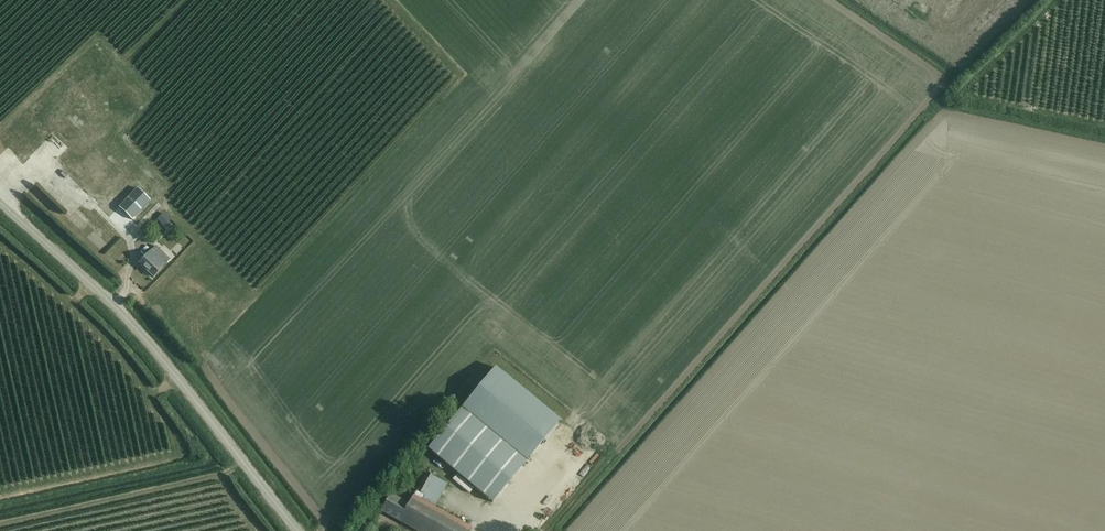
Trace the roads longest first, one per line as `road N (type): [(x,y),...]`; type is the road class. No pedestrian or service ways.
road 1 (unclassified): [(299,530),(153,350),(0,203)]

